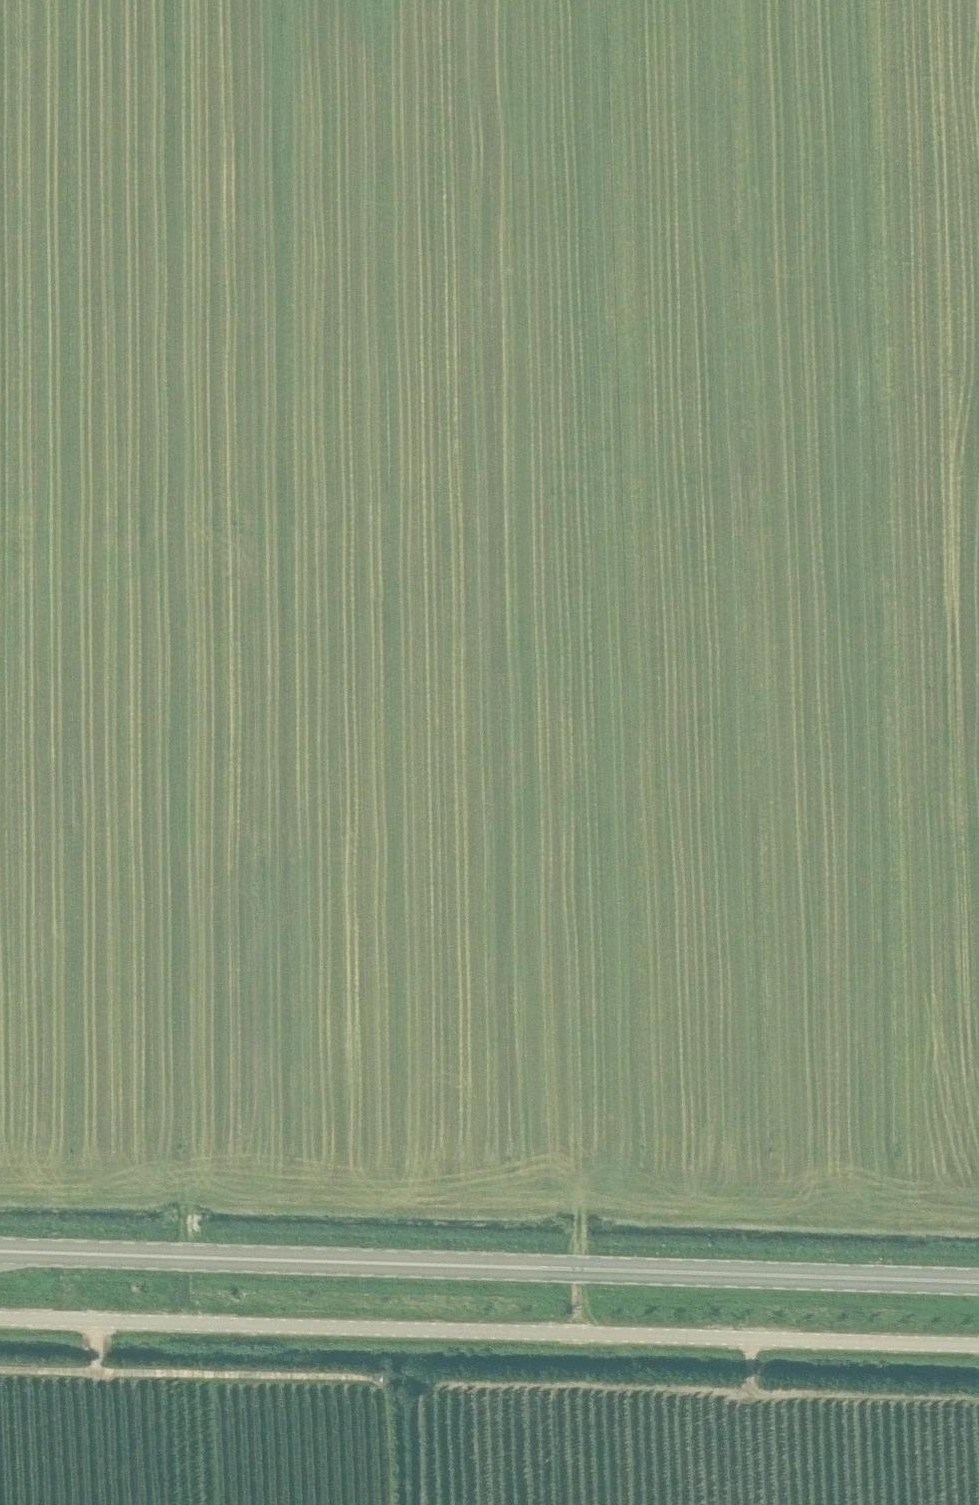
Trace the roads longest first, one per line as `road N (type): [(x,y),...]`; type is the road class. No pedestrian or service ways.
road 1 (secondary): [(978,1281),(0,1252)]
road 2 (unclassified): [(0,1318),(978,1346)]

